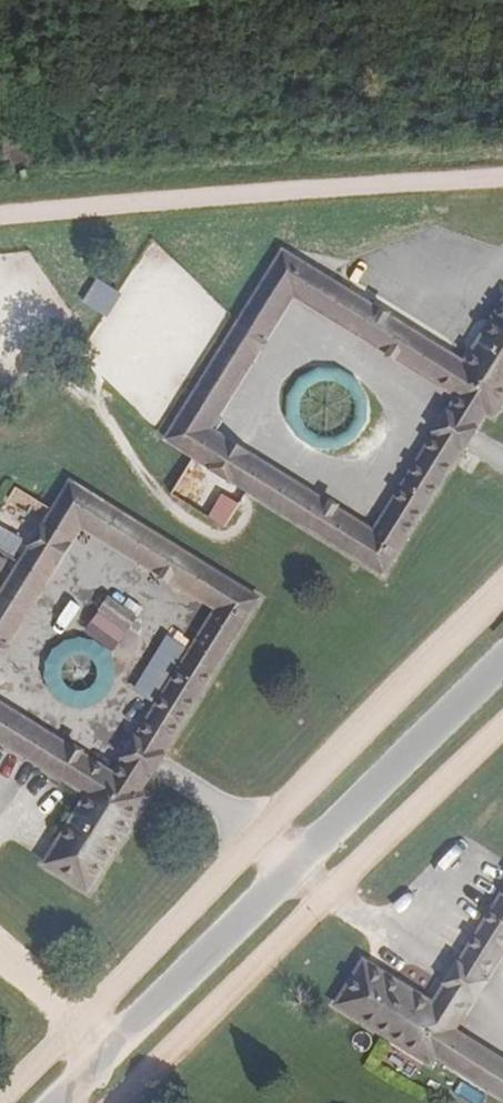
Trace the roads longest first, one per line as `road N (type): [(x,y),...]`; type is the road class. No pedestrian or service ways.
road 1 (track): [(502,180),(0,212)]

